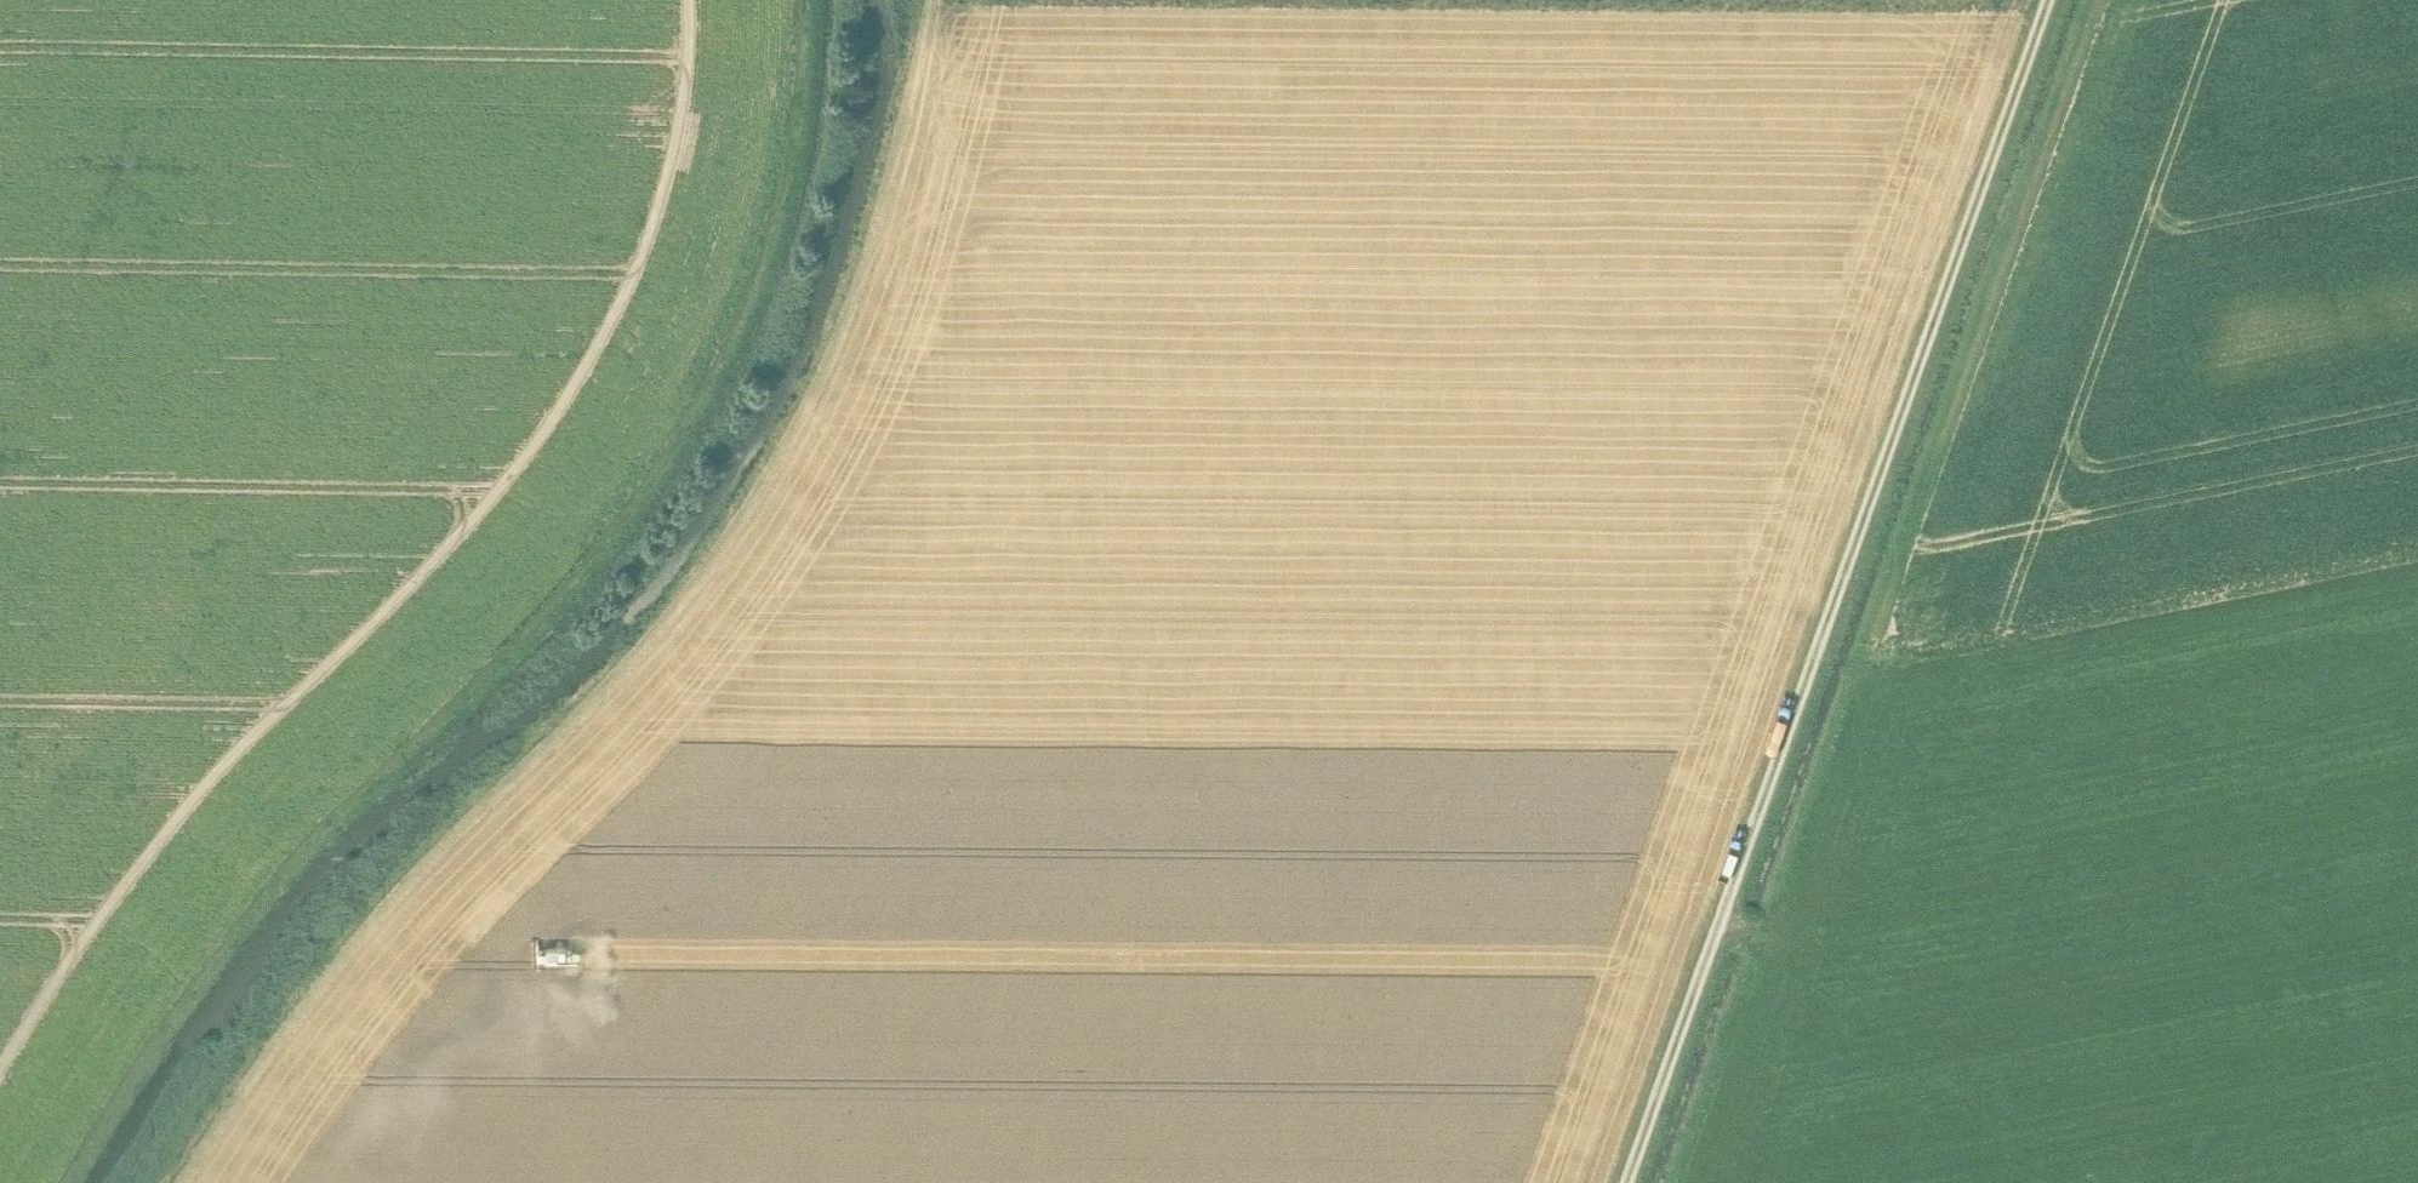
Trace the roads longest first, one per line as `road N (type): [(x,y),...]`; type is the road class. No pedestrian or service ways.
road 1 (track): [(1627,1182),(2049,0)]

